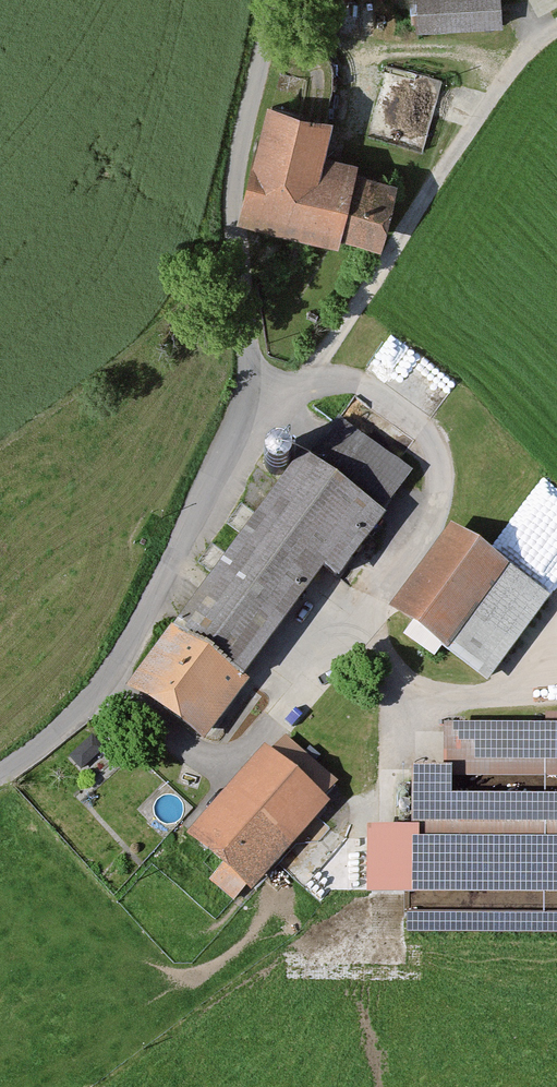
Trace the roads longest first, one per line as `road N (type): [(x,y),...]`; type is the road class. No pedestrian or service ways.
road 1 (track): [(556,698),(437,698),(414,690),(386,664),(376,618),(438,511),(433,444),(381,391),(310,378)]
road 2 (unclassified): [(253,393),(125,646),(82,709),(0,774)]
road 3 (unclassified): [(253,393),(234,225),(236,165),(271,0)]

